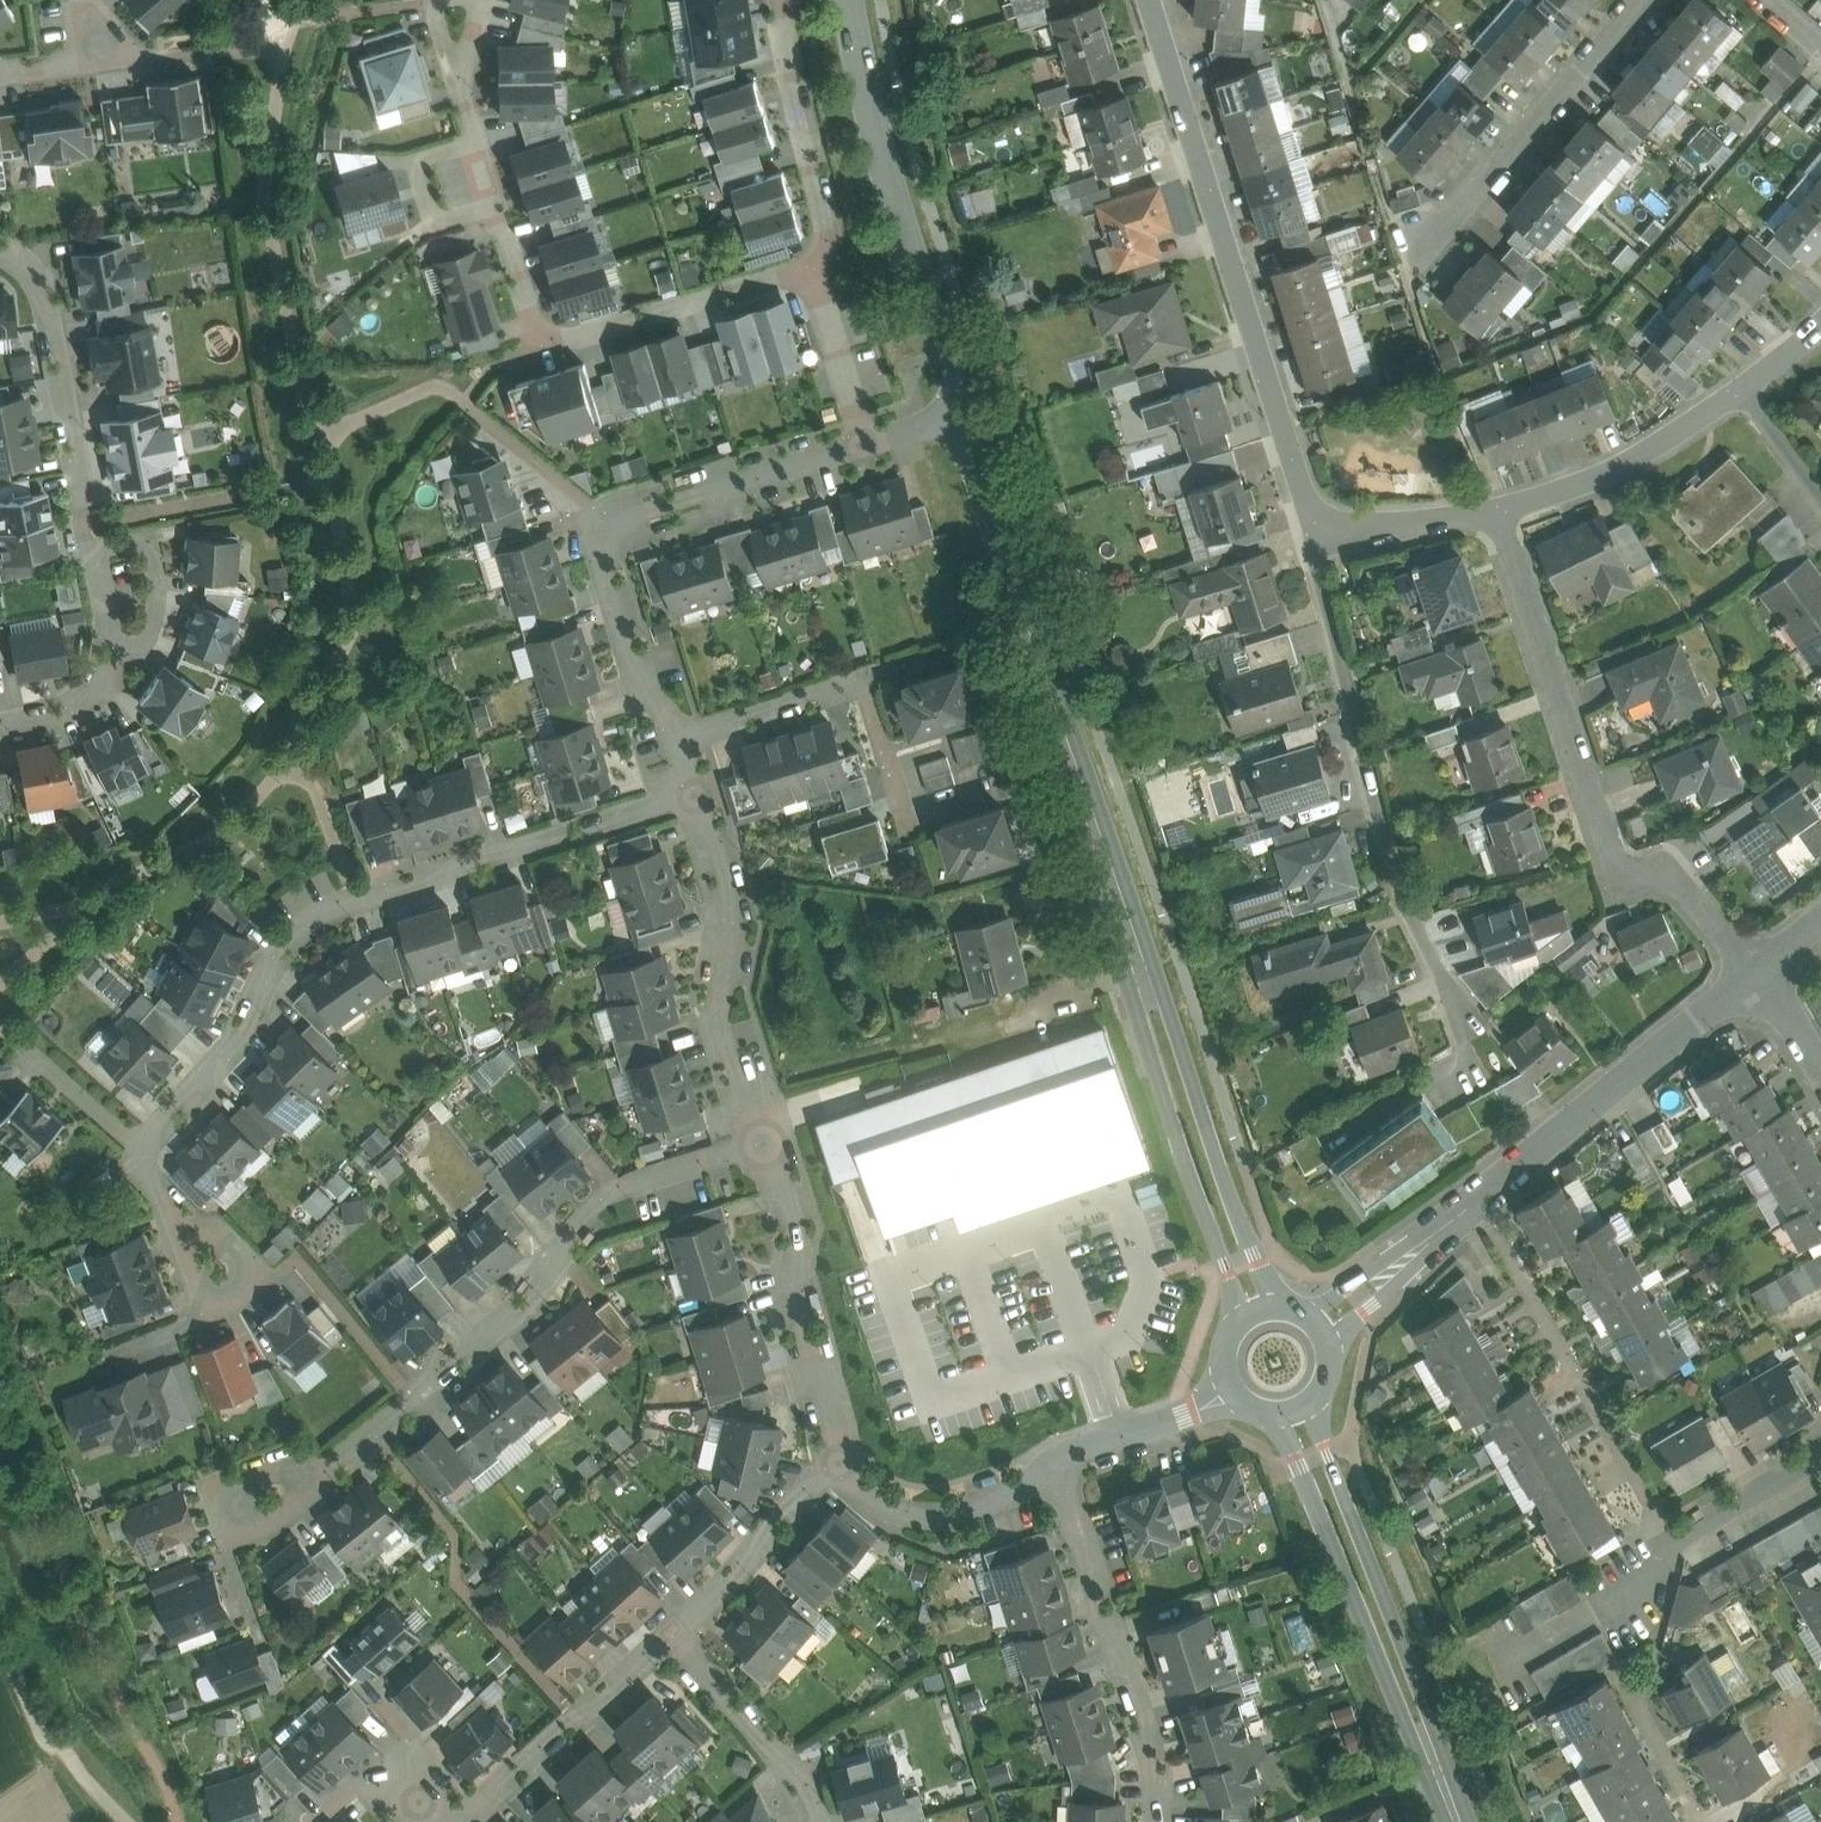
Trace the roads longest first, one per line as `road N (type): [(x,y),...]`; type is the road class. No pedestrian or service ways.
road 1 (tertiary): [(962,415),(1257,1312)]
road 2 (residential): [(693,792),(355,898),(293,937),(240,1045),(144,1144),(147,1173),(218,1264)]
road 3 (residential): [(767,1140),(627,1182),(581,1220),(537,1288),(409,1397),(324,1462),(245,1502)]
road 4 (residential): [(1319,1331),(1755,972)]
road 5 (residential): [(1497,516),(1622,879),(1661,876),(1690,897),(1755,972)]
road 6 (residential): [(1154,0),(1319,533)]
road 7 (residential): [(1319,533),(1314,564),(1397,898),(1471,1034)]
road 8 (residential): [(672,741),(606,557),(613,527),(861,445)]
road 9 (tertiary): [(1293,1408),(1456,1821)]
road 10 (tertiary): [(852,0),(962,415)]
road 11 (residential): [(809,271),(541,344),(495,207)]
road 12 (residential): [(1058,1461),(1161,1777),(1160,1821)]
road 13 (residential): [(767,1140),(720,994),(736,917),(693,792)]
road 14 (residential): [(1404,264),(1636,0)]
road 15 (residential): [(842,1455),(767,1140)]
road 16 (residential): [(780,0),(829,242),(809,271)]
road 17 (residential): [(674,1637),(469,1821)]
road 18 (residential): [(0,247),(28,259),(46,282),(82,493)]
road 19 (residential): [(1497,516),(1602,473),(1740,394)]
road 20 (residential): [(842,1455),(674,1637)]
road 21 (residential): [(1820,1458),(1611,1578)]
road 22 (residential): [(674,1637),(789,1763),(818,1821)]
road 23 (residential): [(0,723),(53,713),(106,682),(117,622),(109,566)]
road 24 (residential): [(863,677),(672,741)]
road 25 (residential): [(495,207),(434,225),(414,159),(475,140)]
road 26 (residential): [(1237,1394),(1058,1461)]
road 27 (residential): [(861,445),(809,271)]
road 28 (residential): [(1319,533),(1497,516)]
road 29 (residential): [(910,835),(863,677)]
road 30 (residential): [(974,1510),(911,1515),(873,1491),(842,1455)]
road 31 (residential): [(1740,394),(1820,502)]
road 32 (residential): [(459,84),(433,5),(473,0)]

